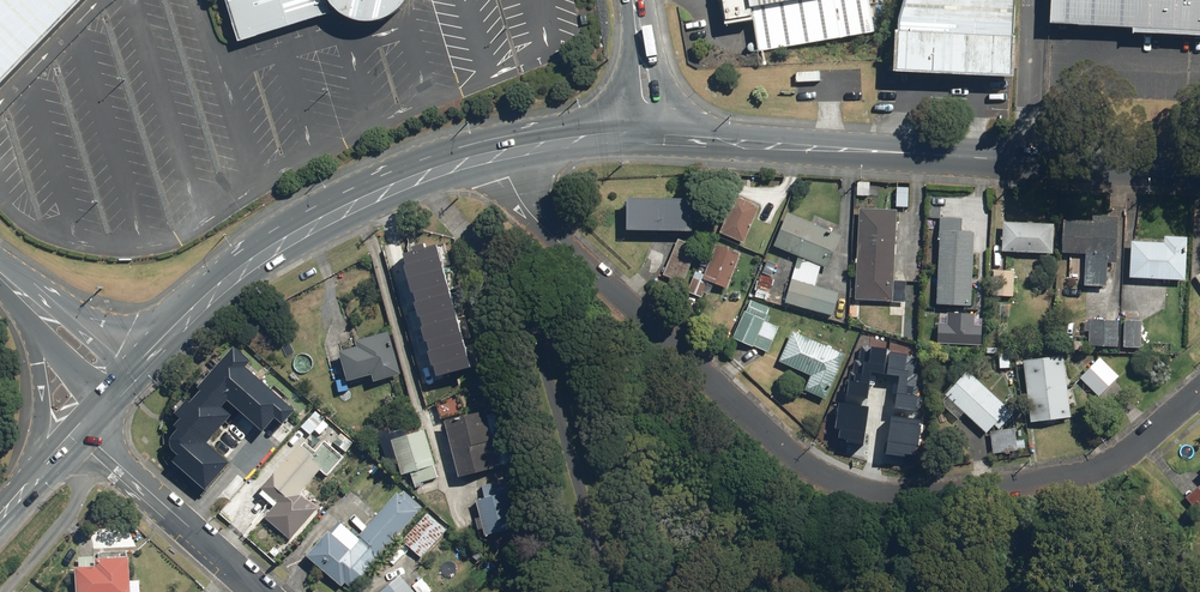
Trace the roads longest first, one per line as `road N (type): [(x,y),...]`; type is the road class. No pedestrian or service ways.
road 1 (residential): [(505,151),(524,199),(548,228),(802,459),(857,490),(915,502),(1114,471),(1199,395)]
road 2 (secondary): [(1199,168),(667,136)]
road 3 (secondary): [(505,151),(422,178),(316,227),(219,290),(135,366)]
road 4 (tertiary): [(84,433),(256,591)]
road 5 (secondary): [(21,496),(41,390),(30,324)]
road 6 (tertiary): [(0,262),(135,366)]
road 7 (secondary): [(635,137),(505,151)]

